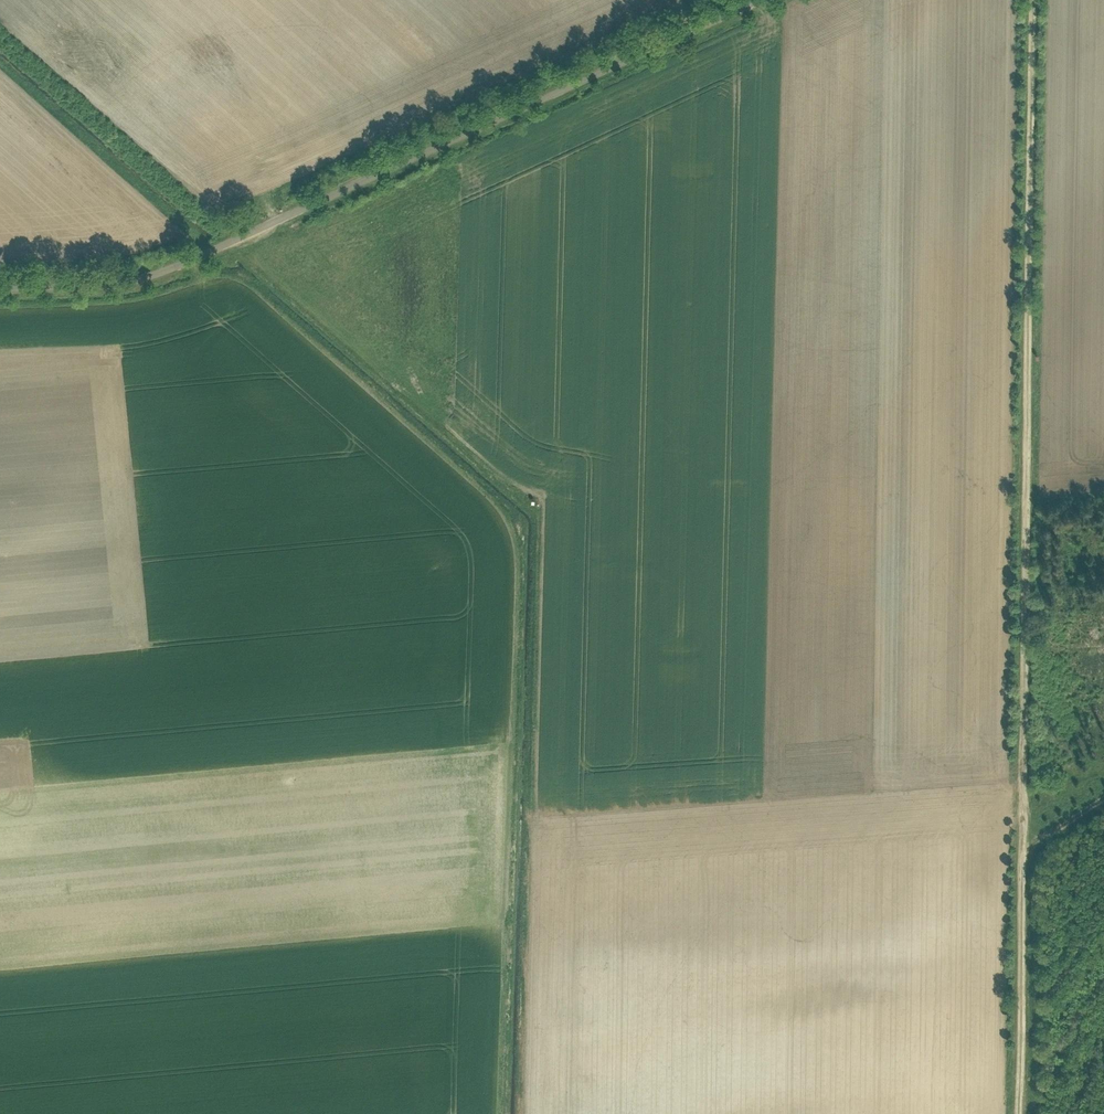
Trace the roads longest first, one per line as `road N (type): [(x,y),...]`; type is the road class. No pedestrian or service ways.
road 1 (track): [(1019,1113),(1034,0)]
road 2 (residential): [(763,0),(155,277),(0,290)]

